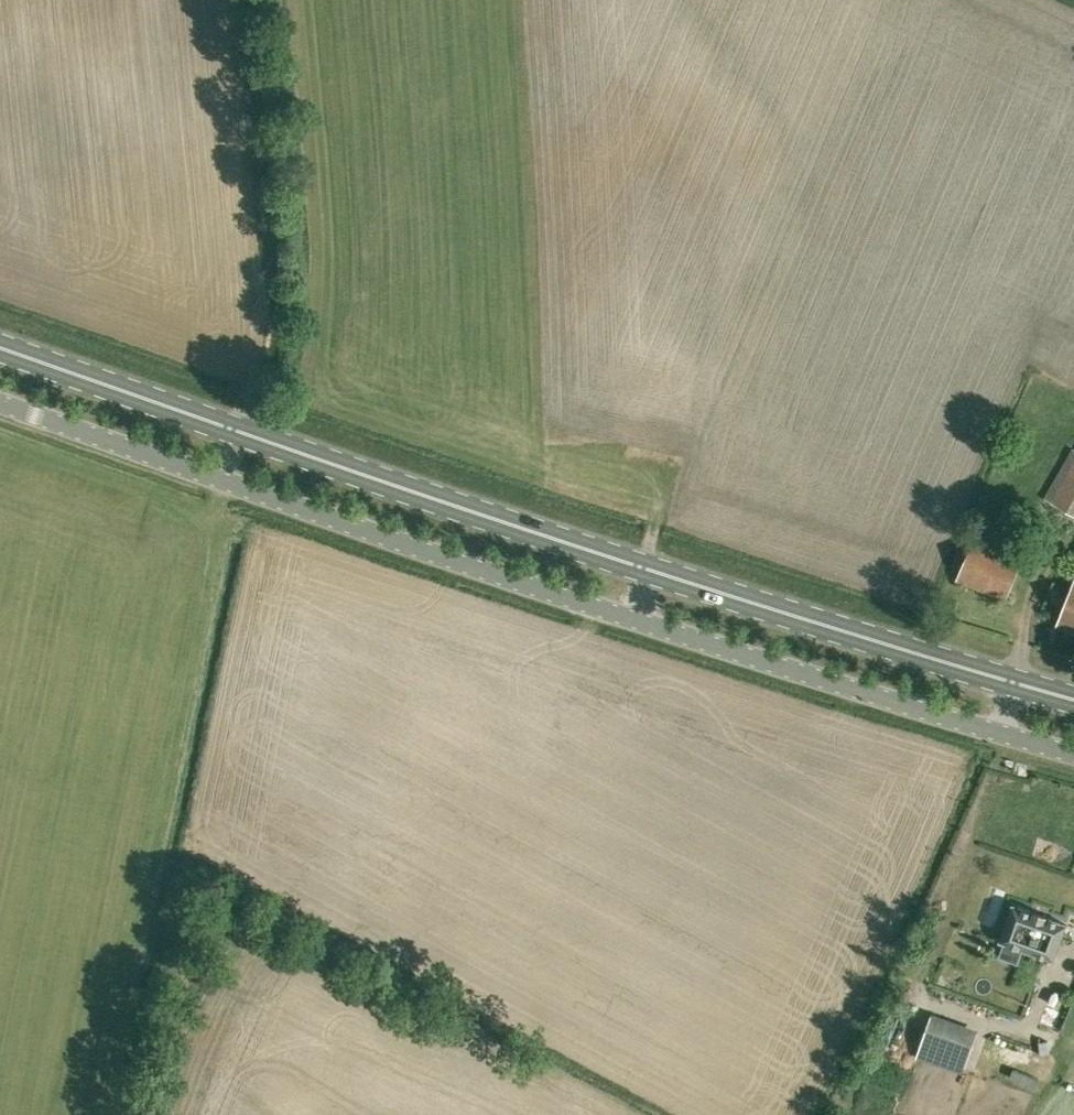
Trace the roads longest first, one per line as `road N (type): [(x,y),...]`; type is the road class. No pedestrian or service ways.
road 1 (primary): [(1016,682),(782,612),(0,343)]
road 2 (unclassified): [(1001,732),(456,564),(0,403)]

